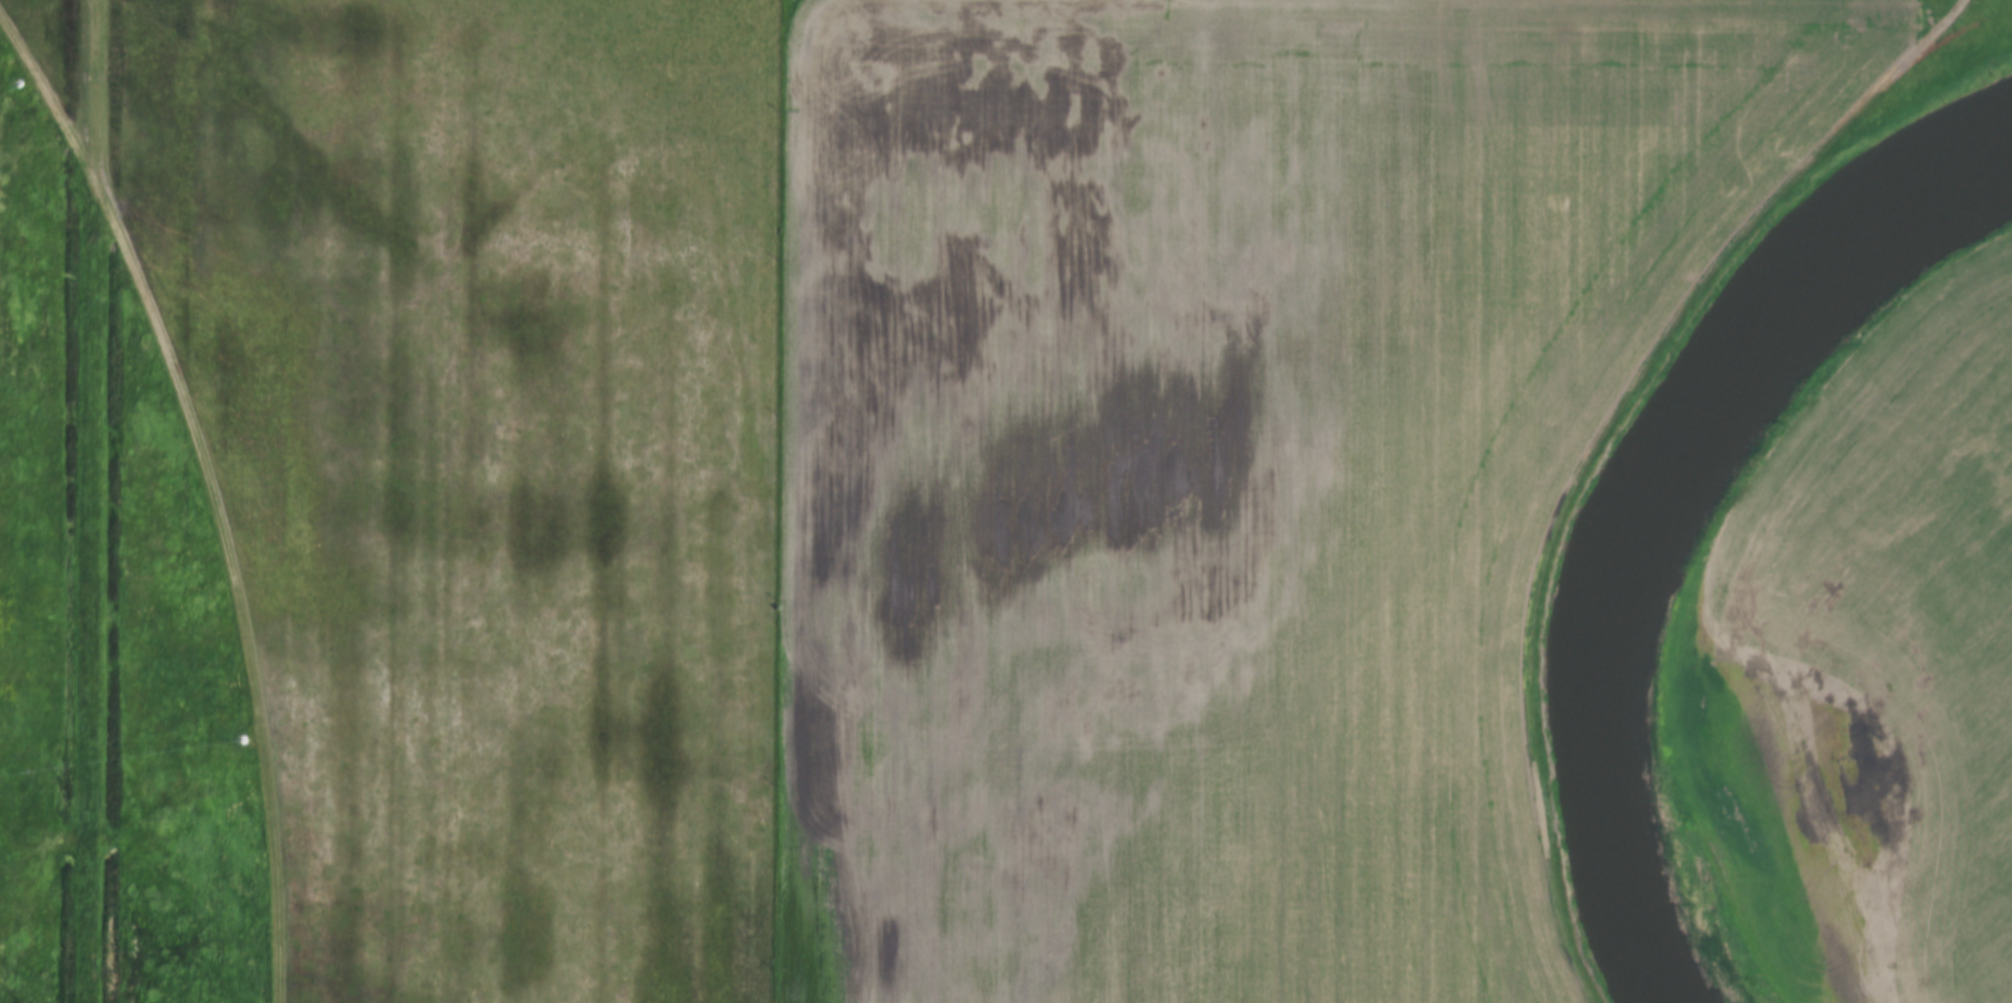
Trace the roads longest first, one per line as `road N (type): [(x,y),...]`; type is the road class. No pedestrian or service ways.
road 1 (track): [(1598,1002),(1555,873),(1532,675),(1546,557),(1567,498),(1714,258),(1964,0)]
road 2 (track): [(99,1002),(104,637),(97,0)]

